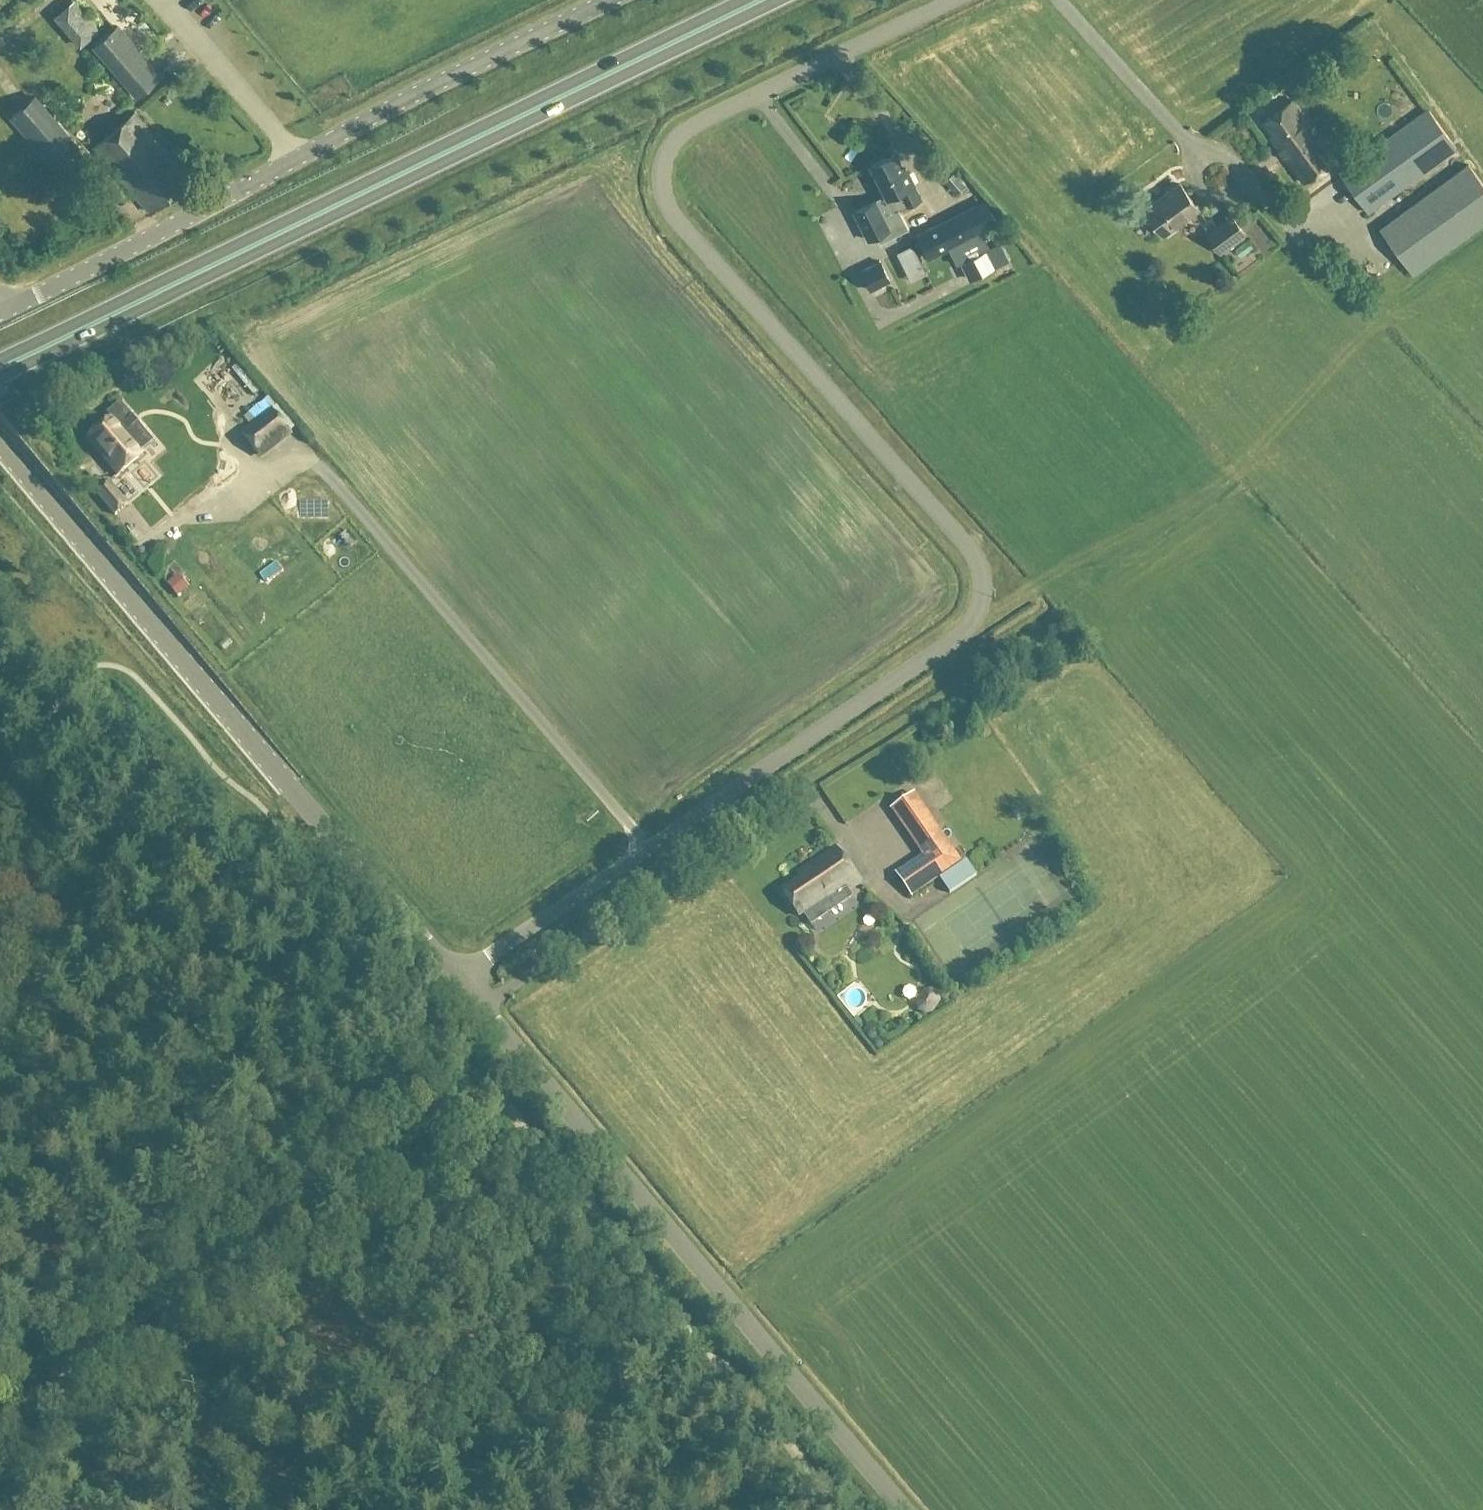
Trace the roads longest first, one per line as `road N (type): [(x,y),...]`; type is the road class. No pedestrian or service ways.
road 1 (unclassified): [(955,0),(689,129),(664,160),(662,190),(674,220),(966,546),(982,575),(979,610),(951,641),(455,979)]
road 2 (trunk): [(0,370),(764,0)]
road 3 (unclassified): [(0,443),(455,979)]
road 4 (unclassified): [(455,979),(901,1509)]
road 5 (unclassified): [(0,314),(611,0)]
road 6 (track): [(0,1417),(529,1064)]

